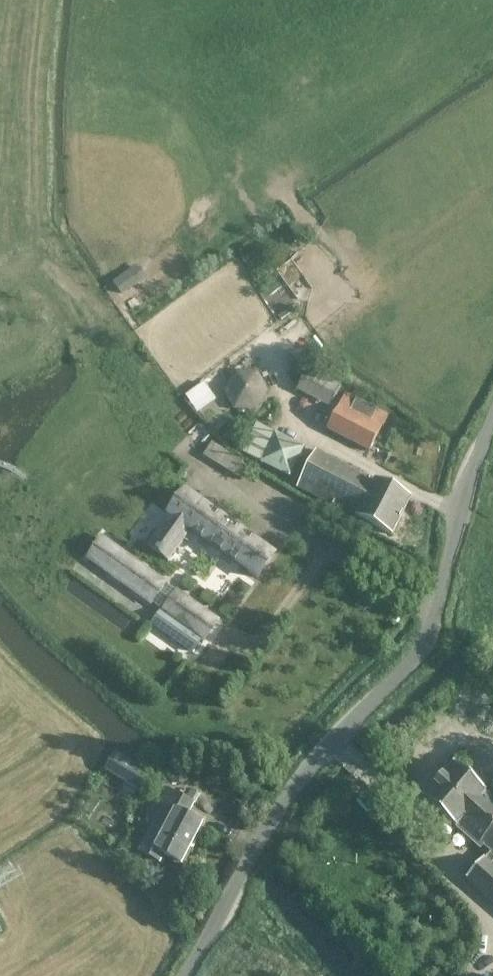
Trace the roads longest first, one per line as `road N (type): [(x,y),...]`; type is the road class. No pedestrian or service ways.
road 1 (unclassified): [(182,975),(271,816),(420,651),(492,418)]
road 2 (track): [(160,431),(276,519),(435,611)]

